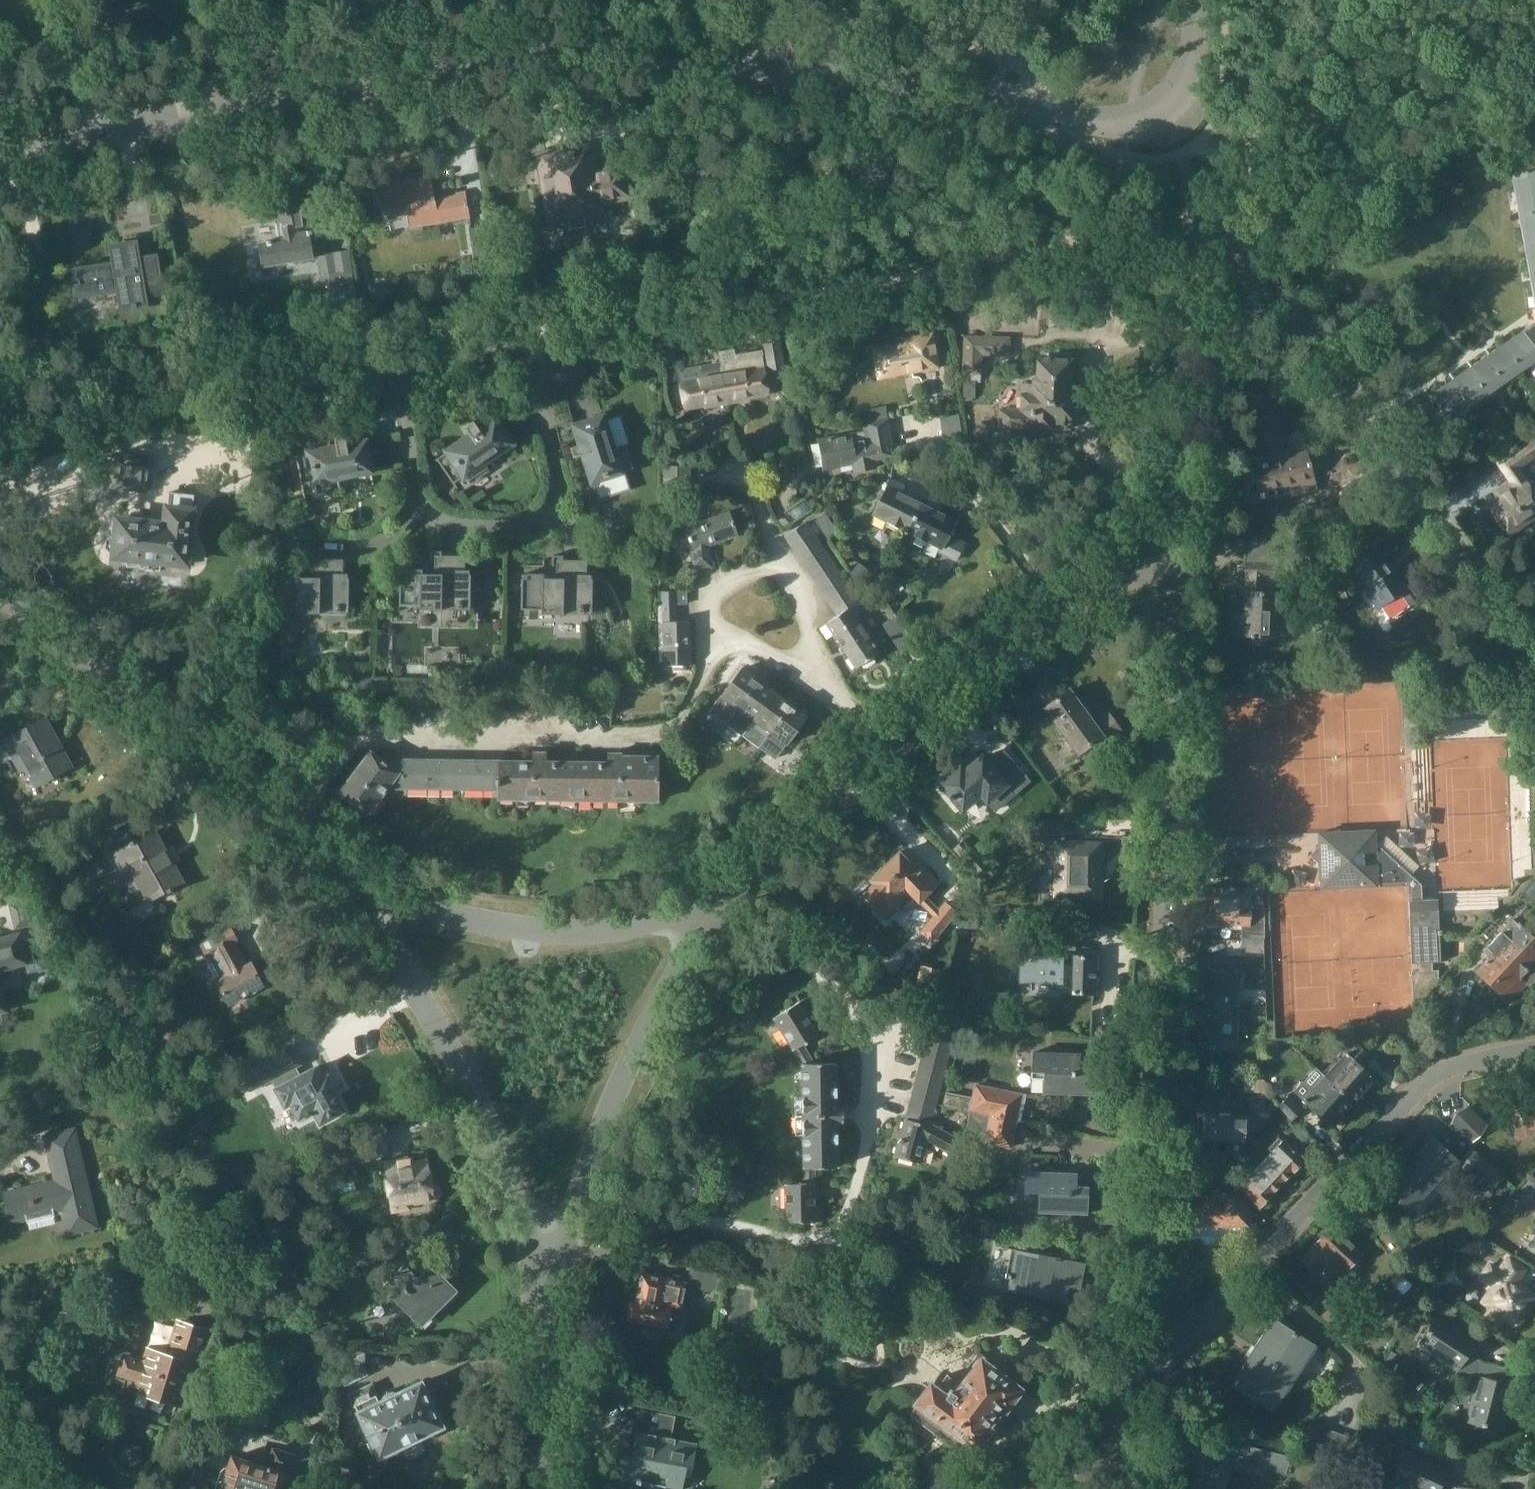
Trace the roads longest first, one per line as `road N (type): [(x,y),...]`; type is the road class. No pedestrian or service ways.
road 1 (residential): [(0,144),(627,44),(1031,111)]
road 2 (residential): [(1149,1371),(1176,565)]
road 3 (residential): [(714,904),(881,740),(1025,629),(1126,569),(1176,565)]
road 4 (residential): [(1534,669),(1226,230),(1203,226)]
road 5 (residential): [(0,437),(532,334)]
road 6 (residential): [(1149,1371),(1435,1075),(1534,1051)]
road 7 (residential): [(549,1294),(512,1180),(468,1081),(338,869)]
road 8 (residential): [(338,869),(284,816),(0,595)]
road 9 (residential): [(549,1294),(620,1080),(714,904)]
road 10 (residential): [(714,904),(628,928),(514,930),(401,900),(338,869)]
road 11 (residential): [(1176,565),(1190,242),(1203,226)]
road 12 (track): [(1260,150),(1302,124),(1534,82)]
road 13 (unclassified): [(1031,111),(1103,122),(1160,113),(1190,72),(1196,0)]
road 14 (residential): [(554,1488),(549,1294)]

